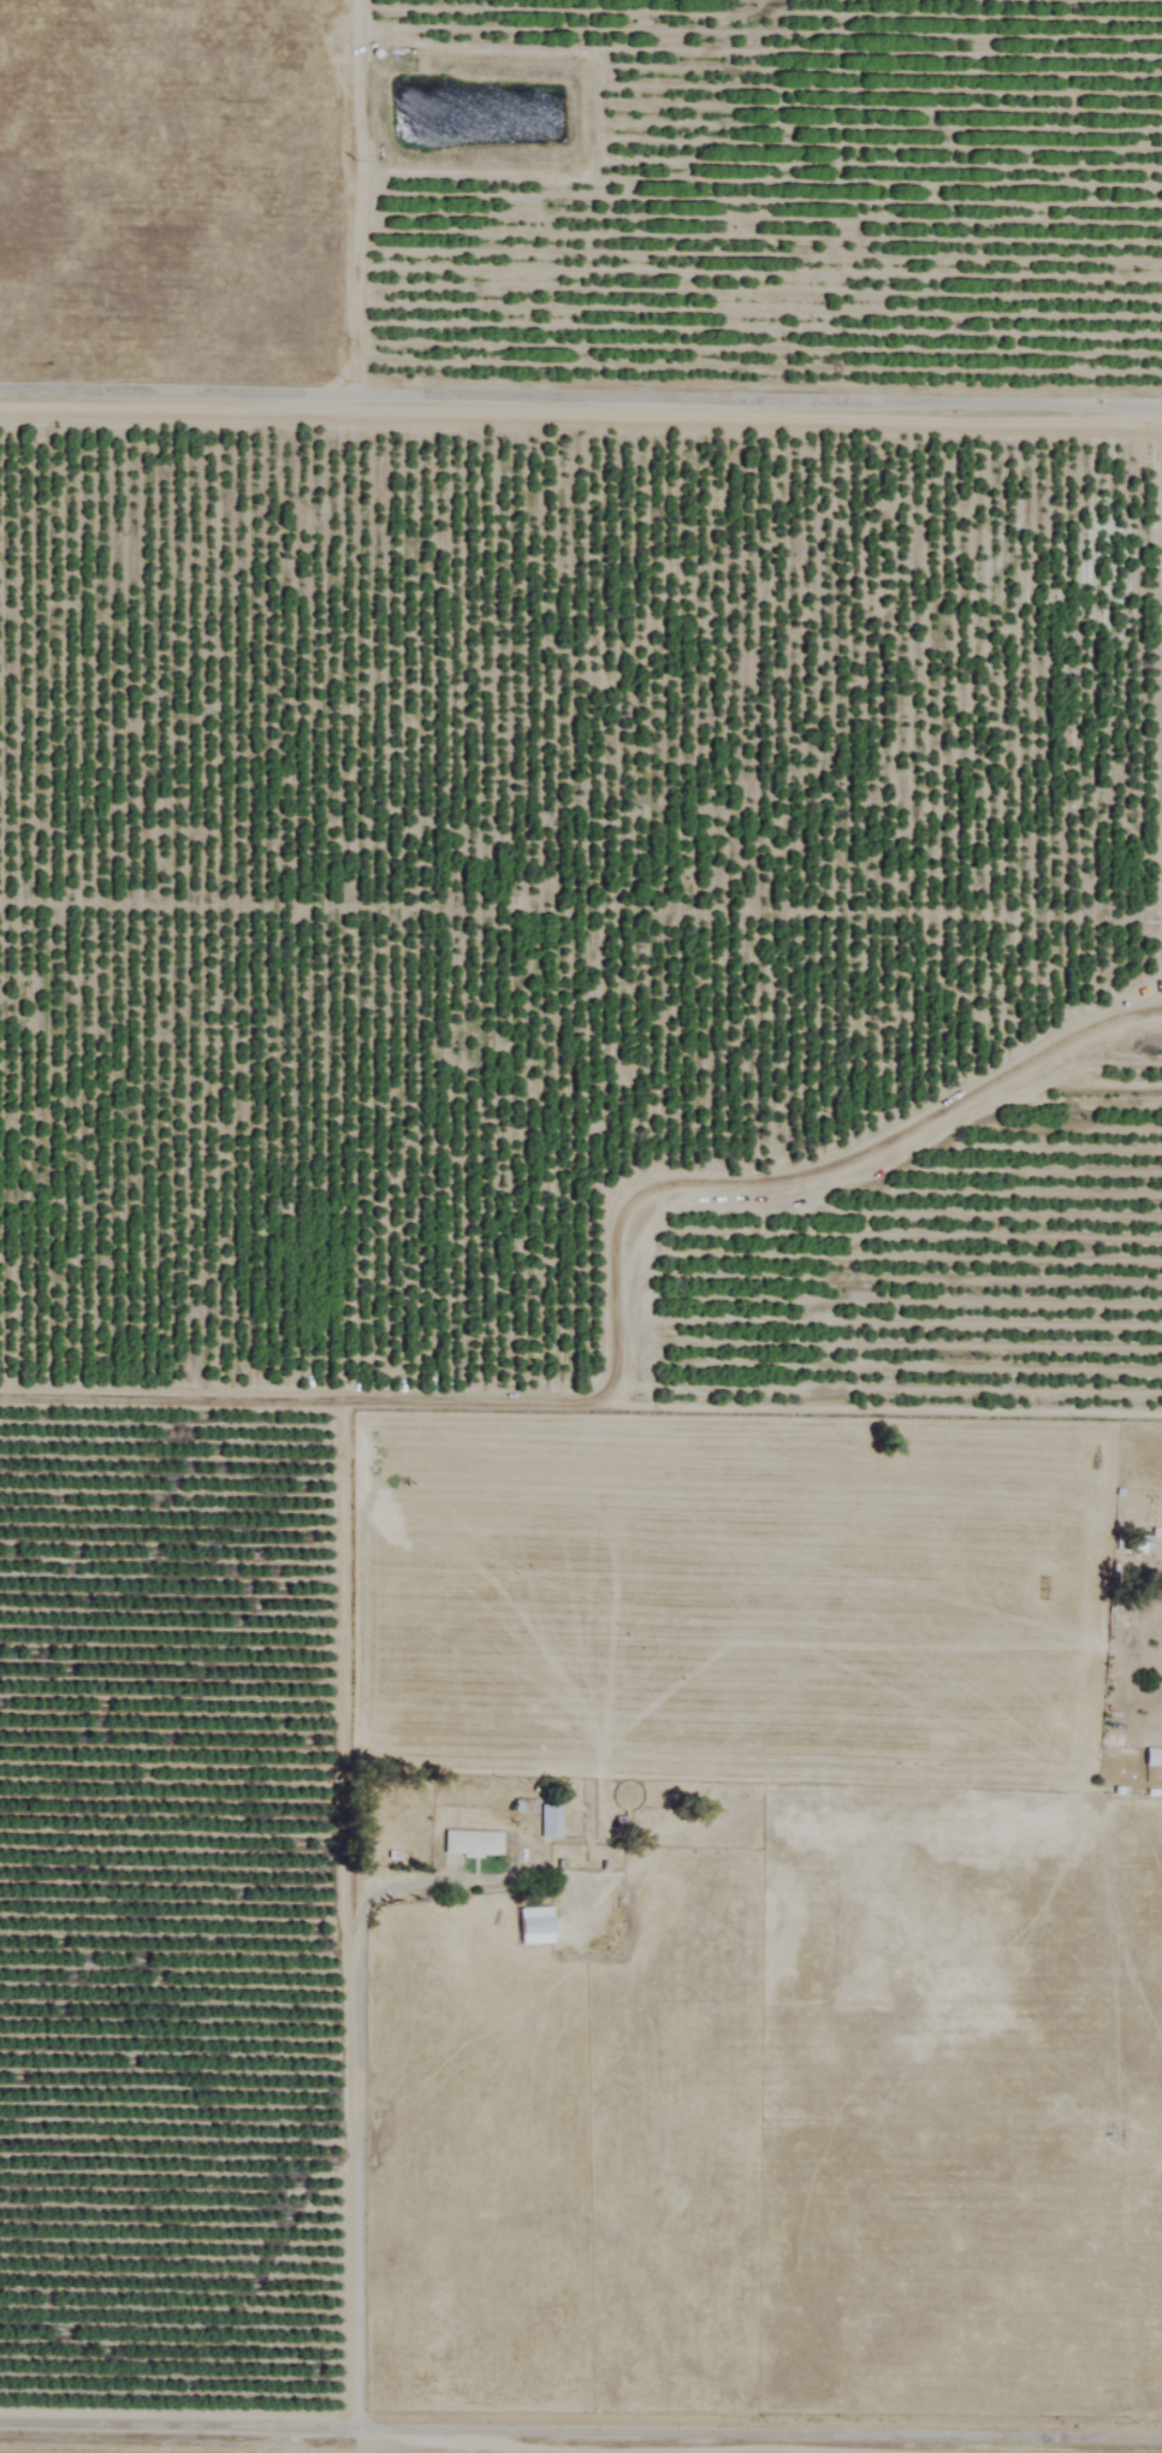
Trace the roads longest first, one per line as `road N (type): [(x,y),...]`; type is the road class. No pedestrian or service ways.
road 1 (residential): [(1161,419),(0,401)]
road 2 (residential): [(0,2415),(1161,2431)]
road 3 (track): [(616,1406),(622,1219),(666,1190),(817,1178),(1056,1046),(1161,1022)]
road 4 (track): [(0,1390),(616,1406)]

